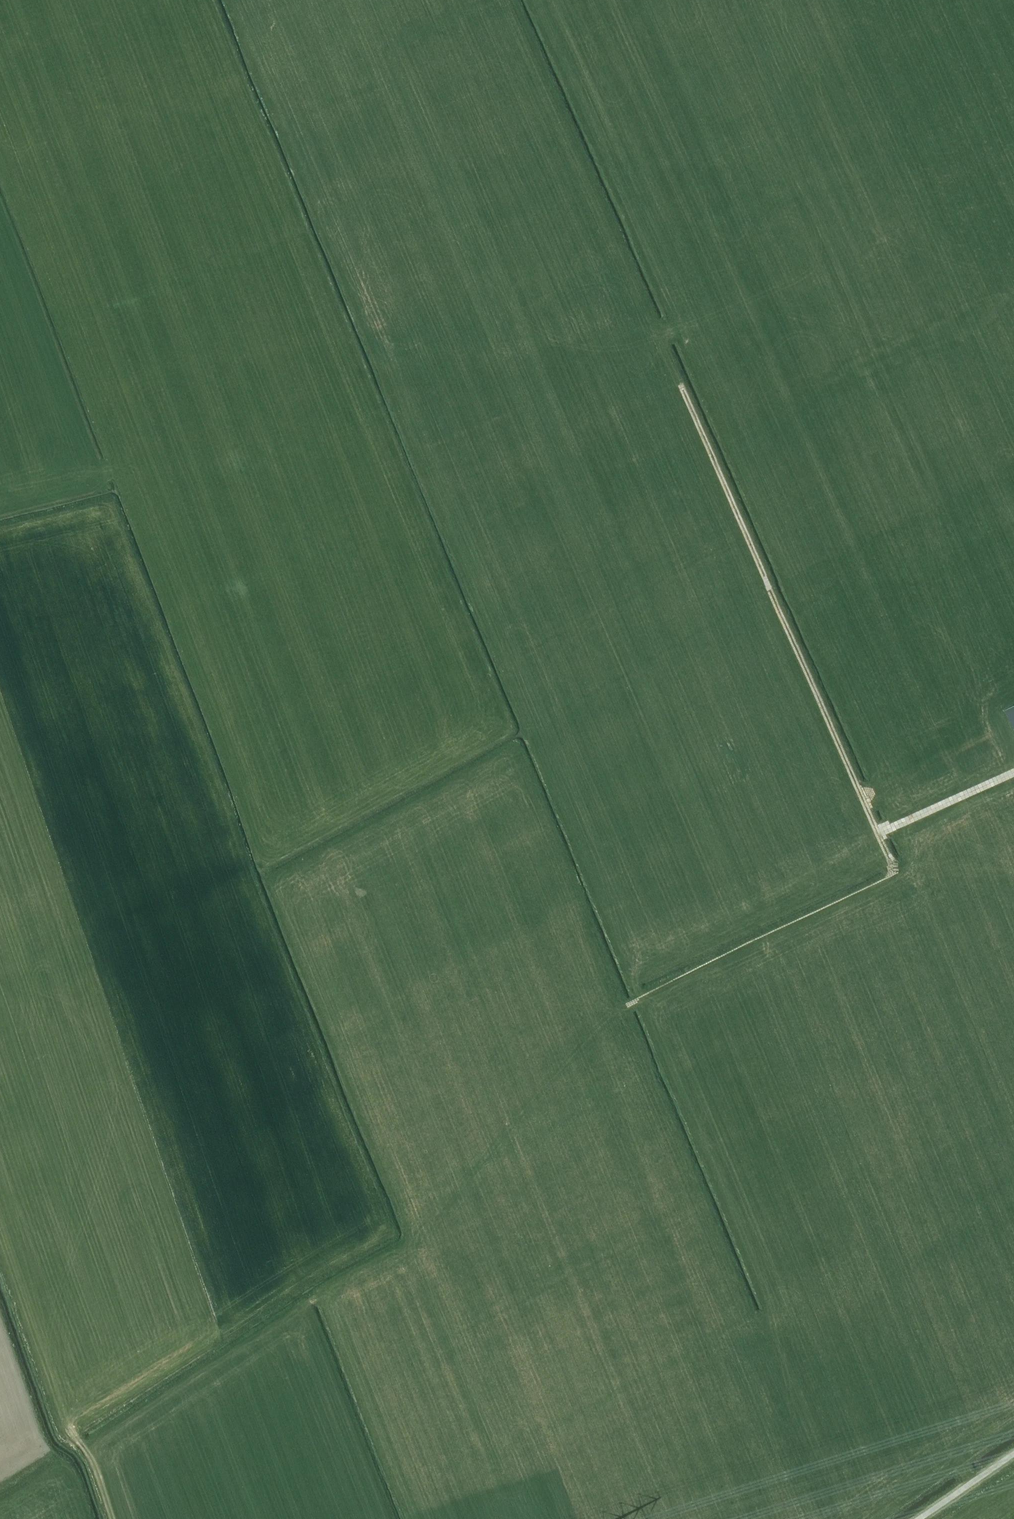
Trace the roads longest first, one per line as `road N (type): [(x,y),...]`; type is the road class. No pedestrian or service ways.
road 1 (track): [(1013,775),(978,794),(894,866),(683,393)]

